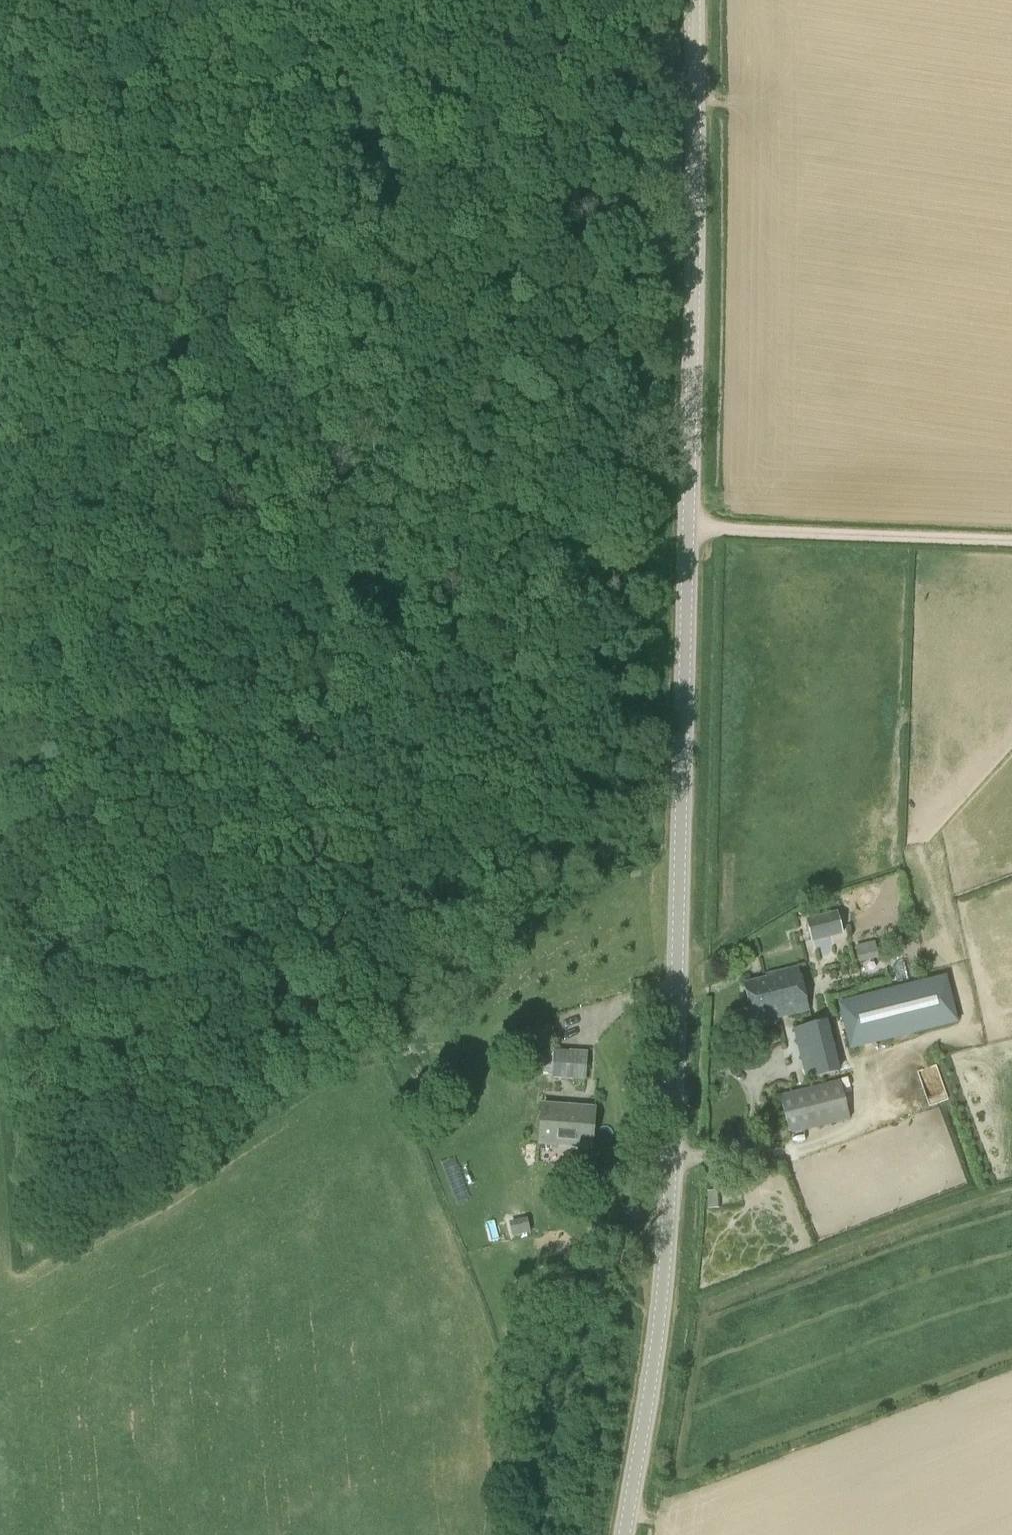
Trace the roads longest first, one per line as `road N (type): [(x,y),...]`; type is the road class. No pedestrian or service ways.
road 1 (tertiary): [(626,1534),(672,1165),(691,0)]

